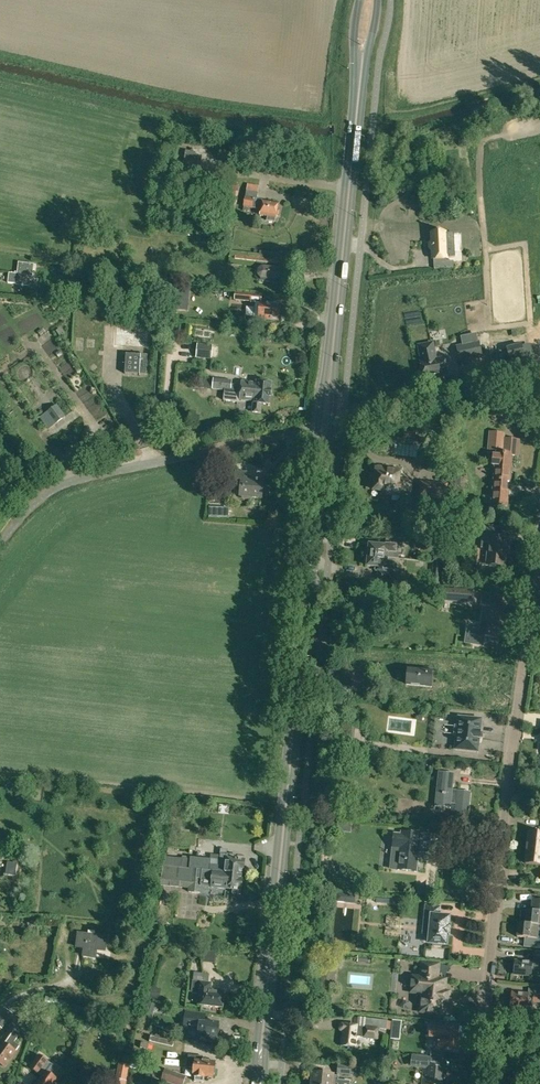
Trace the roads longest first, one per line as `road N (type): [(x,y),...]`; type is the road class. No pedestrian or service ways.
road 1 (primary): [(254,1083),(324,426)]
road 2 (residential): [(477,1083),(539,531)]
road 3 (primary): [(324,426),(368,0)]
road 4 (residential): [(0,546),(40,499),(78,478),(324,426)]
road 5 (unclassified): [(324,426),(539,378)]

